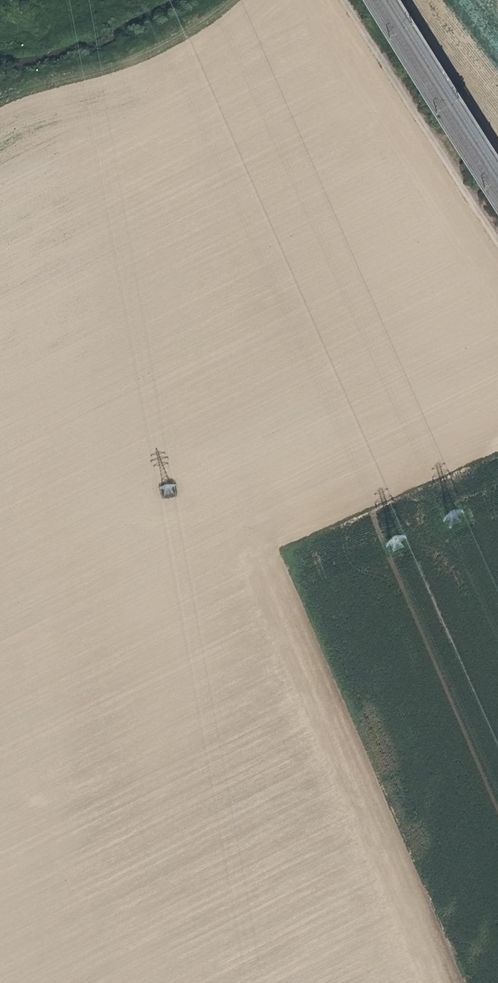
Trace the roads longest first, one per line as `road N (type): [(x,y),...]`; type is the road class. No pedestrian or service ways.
road 1 (unclassified): [(343,0),(497,240)]

